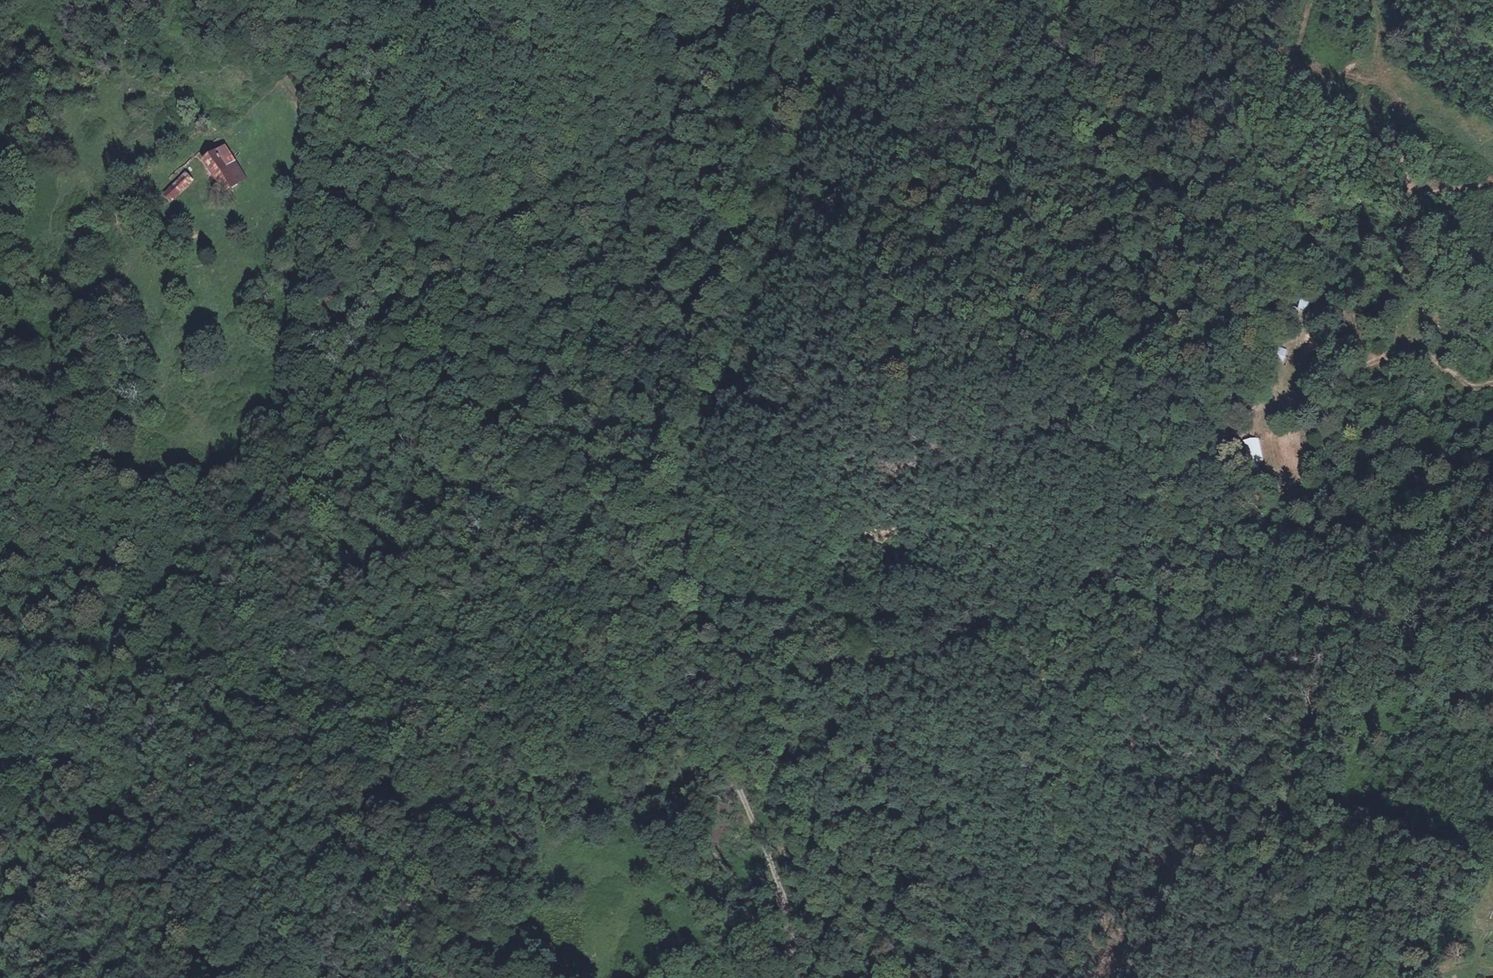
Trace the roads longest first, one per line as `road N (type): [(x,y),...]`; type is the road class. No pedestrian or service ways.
road 1 (track): [(797,977),(790,888),(699,640),(694,562),(701,433),(808,159),(828,0)]
road 2 (track): [(261,0),(325,118)]

